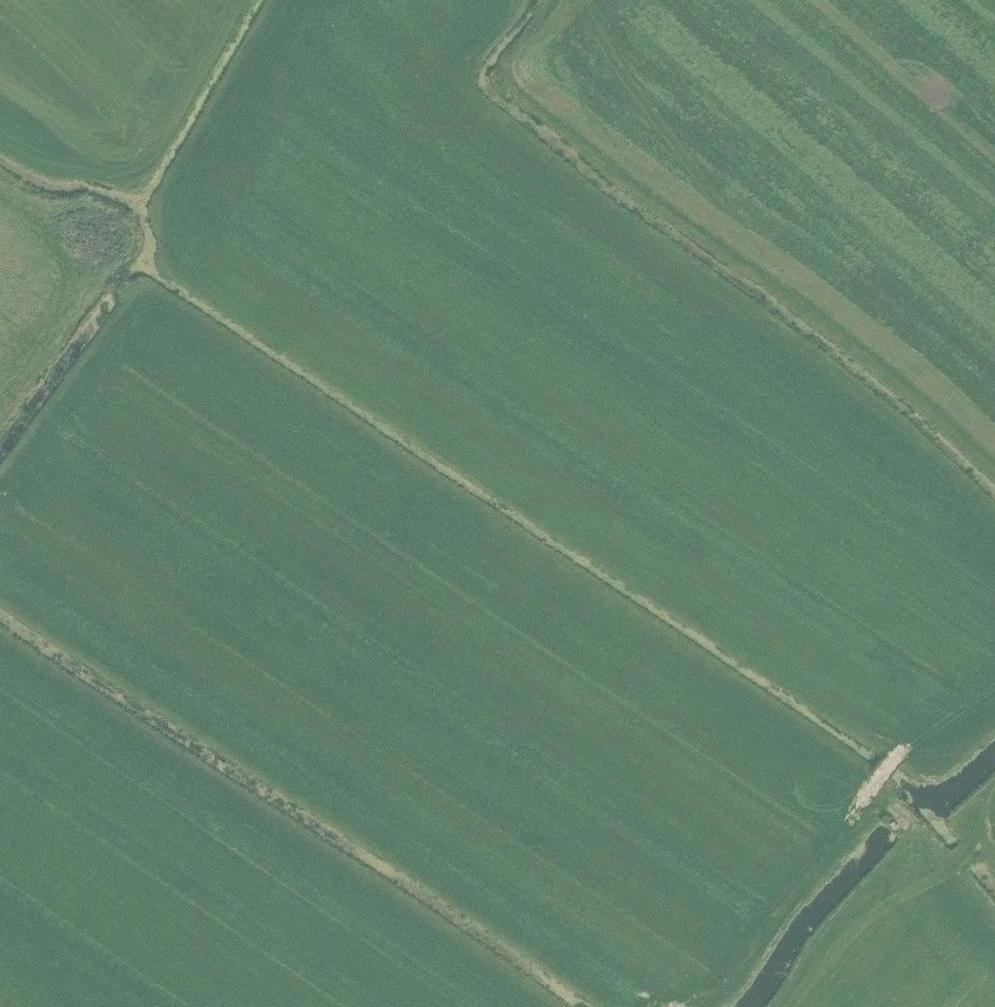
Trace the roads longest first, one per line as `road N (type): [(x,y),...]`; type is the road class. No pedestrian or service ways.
road 1 (track): [(994,826),(978,849),(849,937),(783,1006)]

